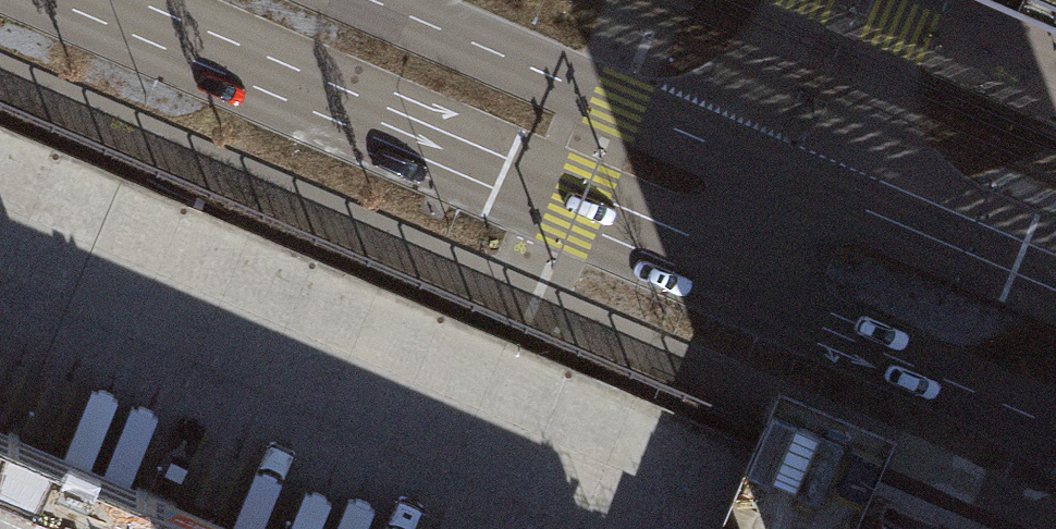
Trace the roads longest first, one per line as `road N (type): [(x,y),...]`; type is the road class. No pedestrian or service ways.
road 1 (primary): [(71,0),(1055,423)]
road 2 (primary): [(1055,285),(389,0)]

